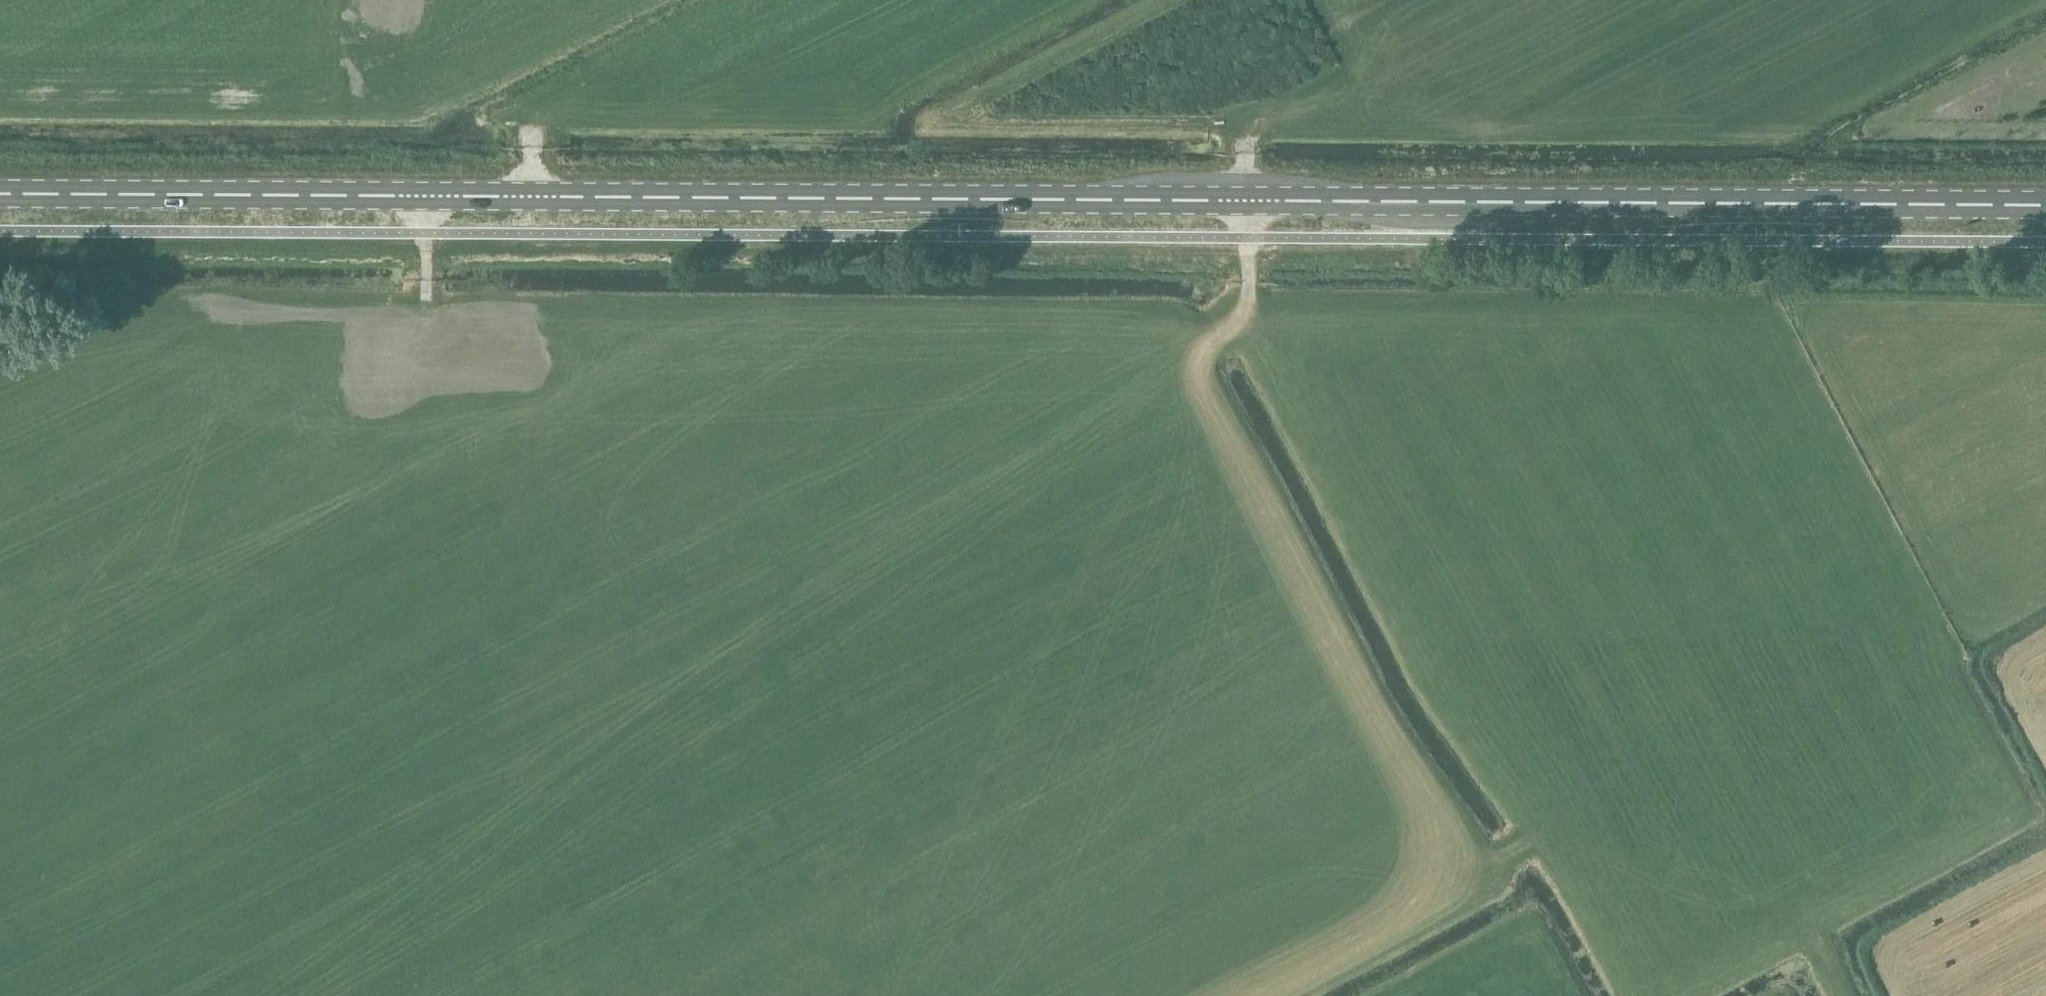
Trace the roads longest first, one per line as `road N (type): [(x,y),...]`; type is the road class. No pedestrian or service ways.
road 1 (primary): [(2045,207),(0,201)]

